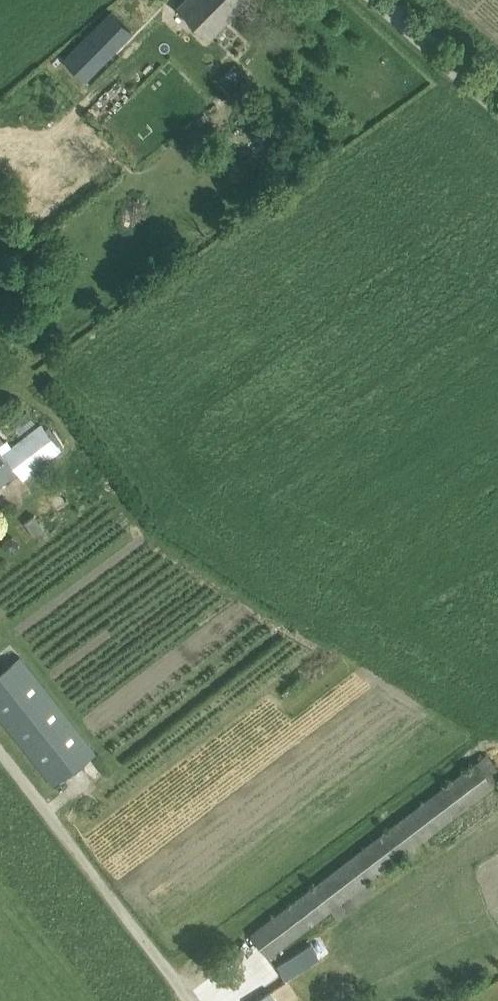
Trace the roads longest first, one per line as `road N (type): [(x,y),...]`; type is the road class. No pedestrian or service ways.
road 1 (unclassified): [(497,115),(376,0)]

